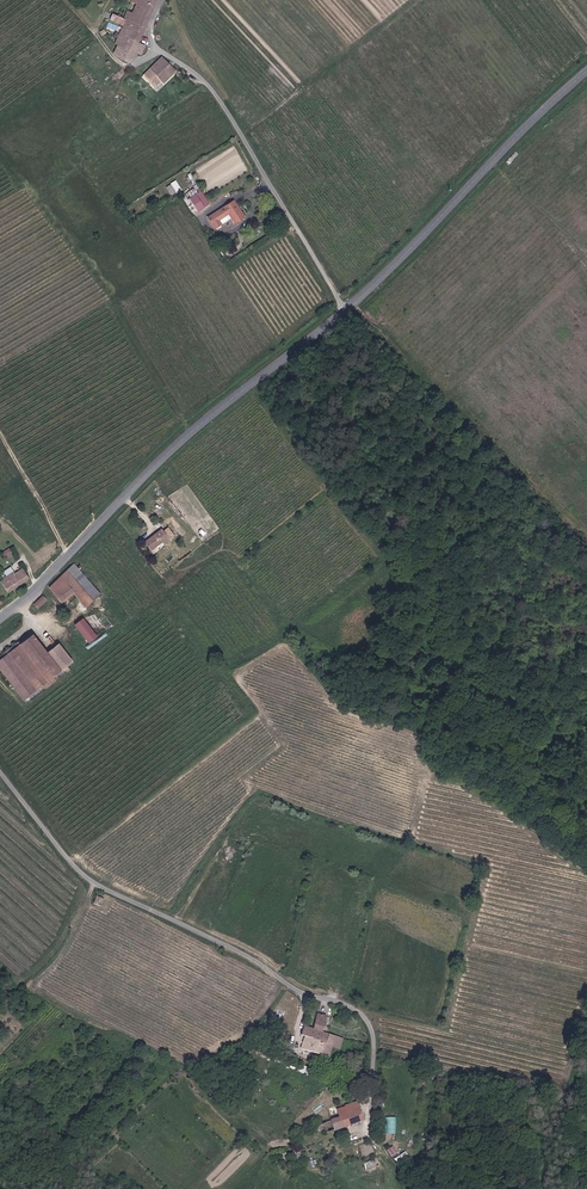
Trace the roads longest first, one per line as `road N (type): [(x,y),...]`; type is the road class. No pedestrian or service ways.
road 1 (unclassified): [(0,769),(87,877),(258,962),(297,993),(356,1008),(372,1023),(369,1127)]
road 2 (tertiary): [(347,308),(196,428),(0,616)]
road 3 (unclassified): [(130,67),(159,50),(203,79),(347,308)]
road 4 (tertiary): [(586,73),(347,308)]

